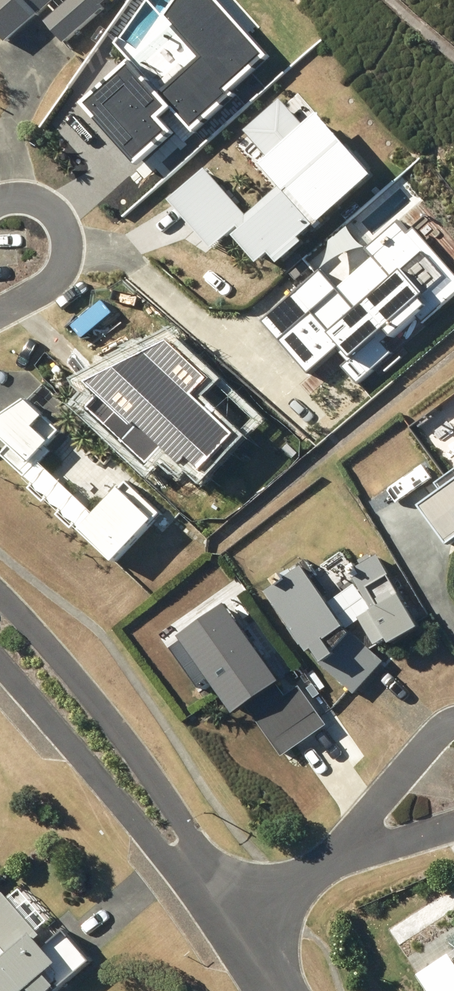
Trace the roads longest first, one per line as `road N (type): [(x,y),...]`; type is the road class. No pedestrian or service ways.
road 1 (residential): [(0,627),(232,925)]
road 2 (residential): [(340,855),(429,738),(453,721)]
road 3 (residential): [(0,201),(38,199),(60,223),(61,266),(35,294)]
road 4 (residential): [(340,855),(232,925)]

